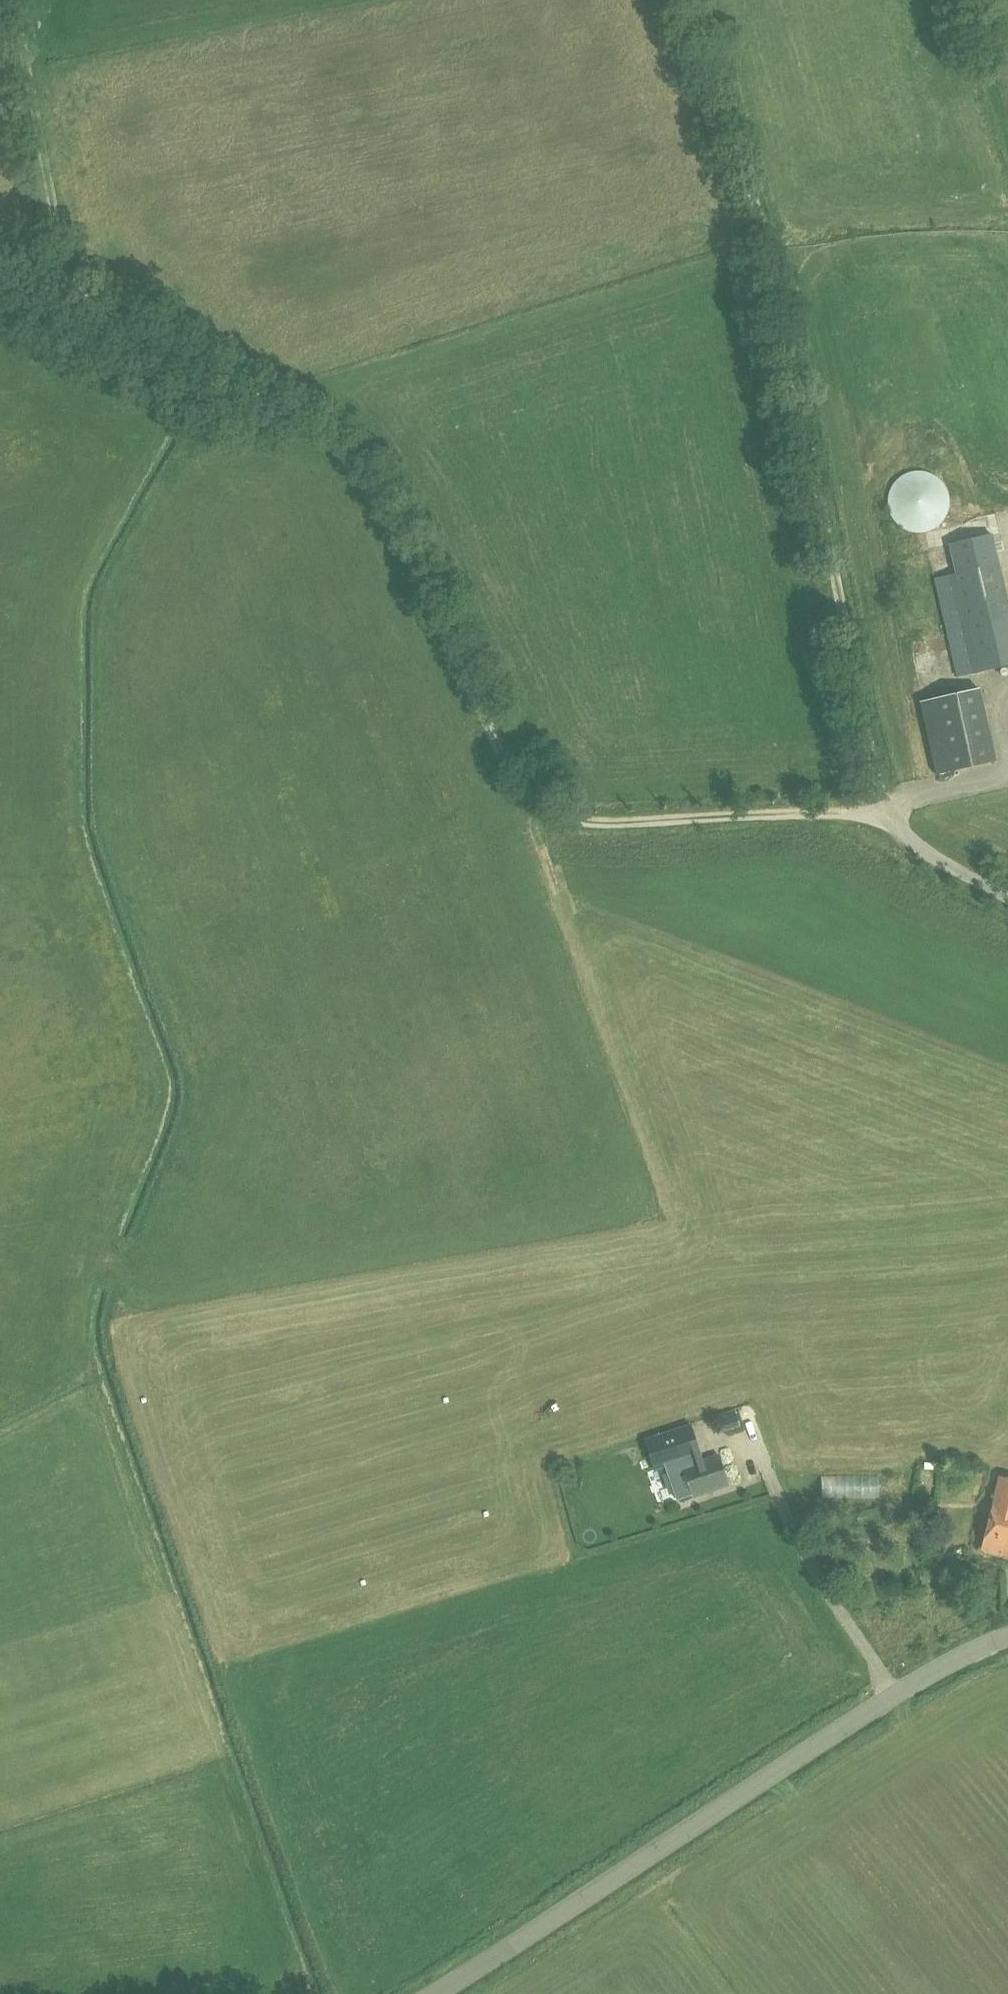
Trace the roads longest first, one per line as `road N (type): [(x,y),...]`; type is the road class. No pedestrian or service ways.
road 1 (unclassified): [(439,1993),(894,1694),(1007,1636)]
road 2 (unclassified): [(1007,896),(920,850),(880,810)]

